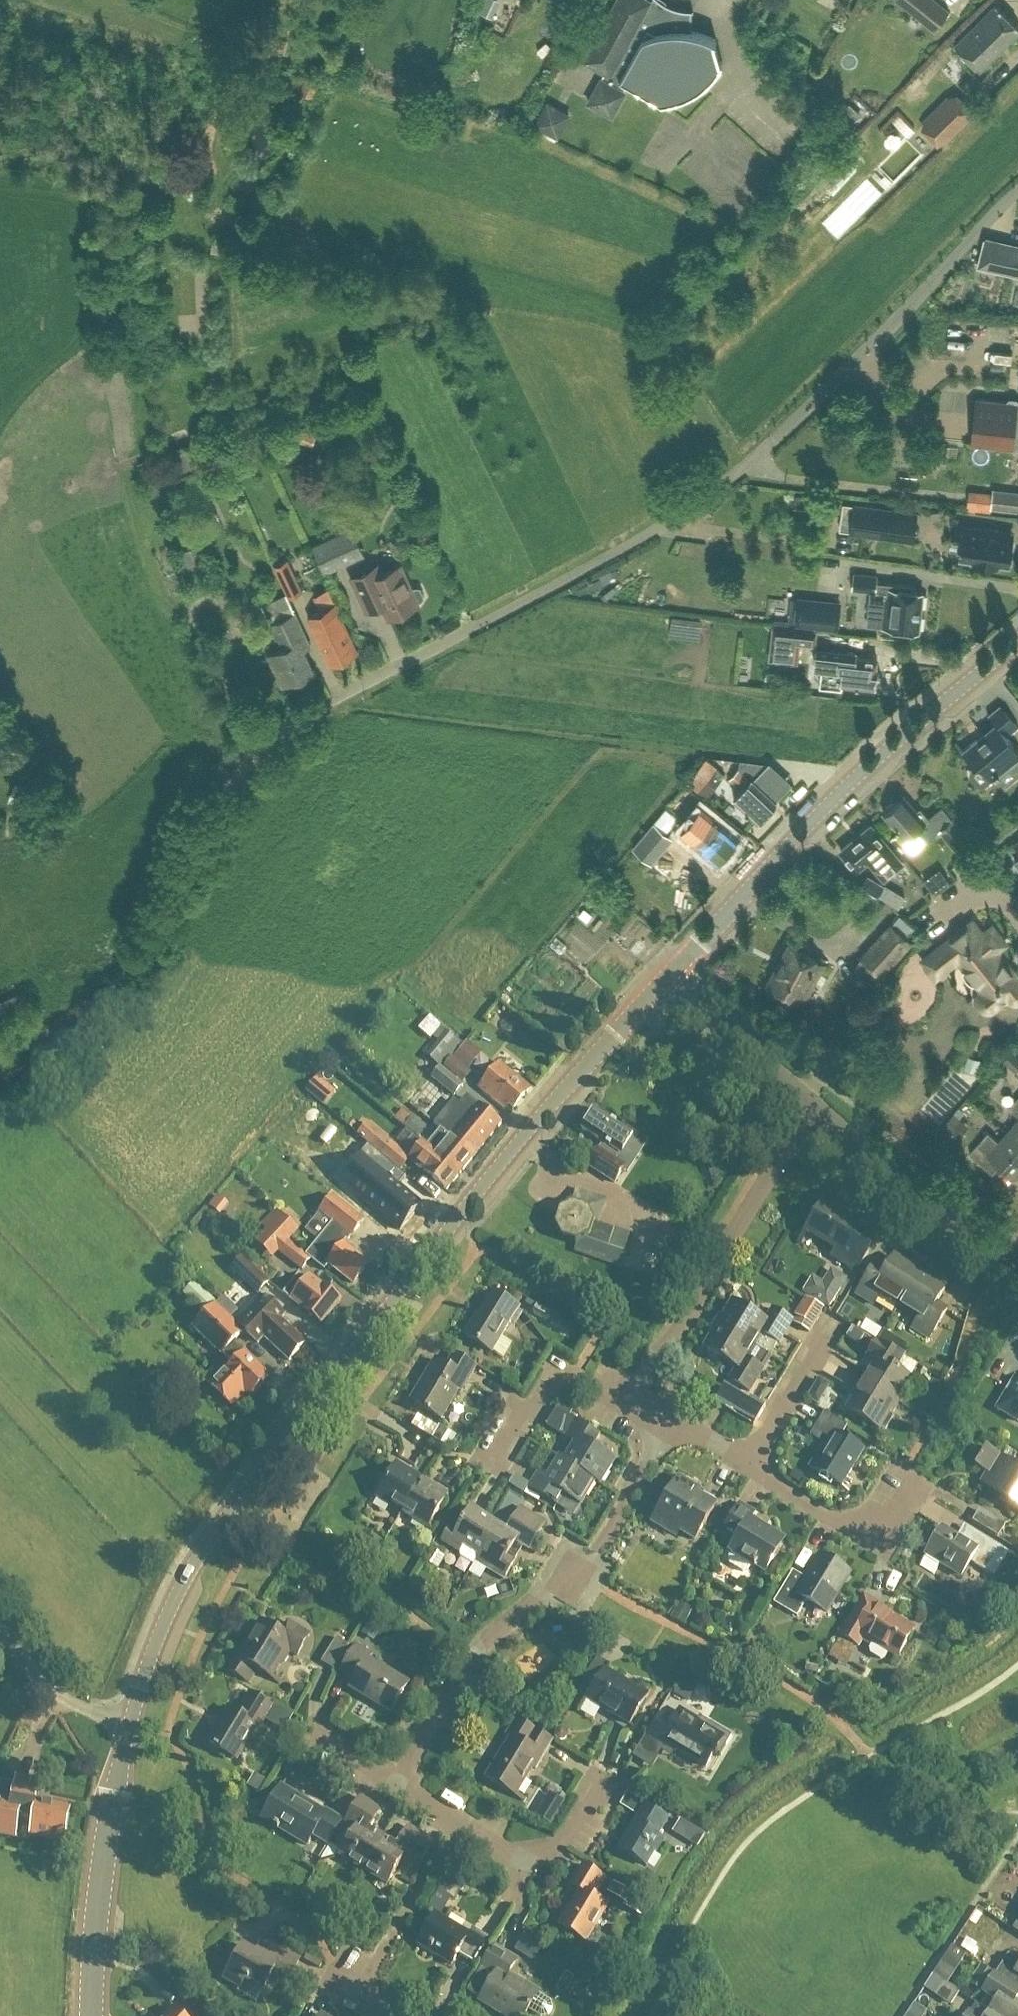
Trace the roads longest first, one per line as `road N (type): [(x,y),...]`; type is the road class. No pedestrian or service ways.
road 1 (unclassified): [(0,1055),(90,1004),(122,974),(217,805),(272,737),(623,545),(744,466),(1017,189)]
road 2 (secondary): [(128,1723),(160,1629),(230,1512),(444,1234),(659,988)]
road 3 (secondary): [(659,988),(800,830),(1017,640)]
road 4 (residential): [(396,1789),(468,1668),(580,1568),(656,1429)]
road 5 (residential): [(612,1412),(813,1115)]
road 6 (secondary): [(91,2015),(92,1940),(128,1723)]
road 7 (residential): [(1003,1263),(813,1115)]
road 8 (residential): [(738,1477),(851,1550),(880,1528),(908,1468)]
road 9 (residential): [(813,1115),(659,988)]
road 10 (residential): [(612,1412),(544,1400),(523,1414),(478,1477)]
road 11 (unclassified): [(128,1723),(53,1696),(0,1633)]
road 12 (residential): [(738,1477),(817,1346)]
road 13 (residential): [(524,1858),(396,1789)]

